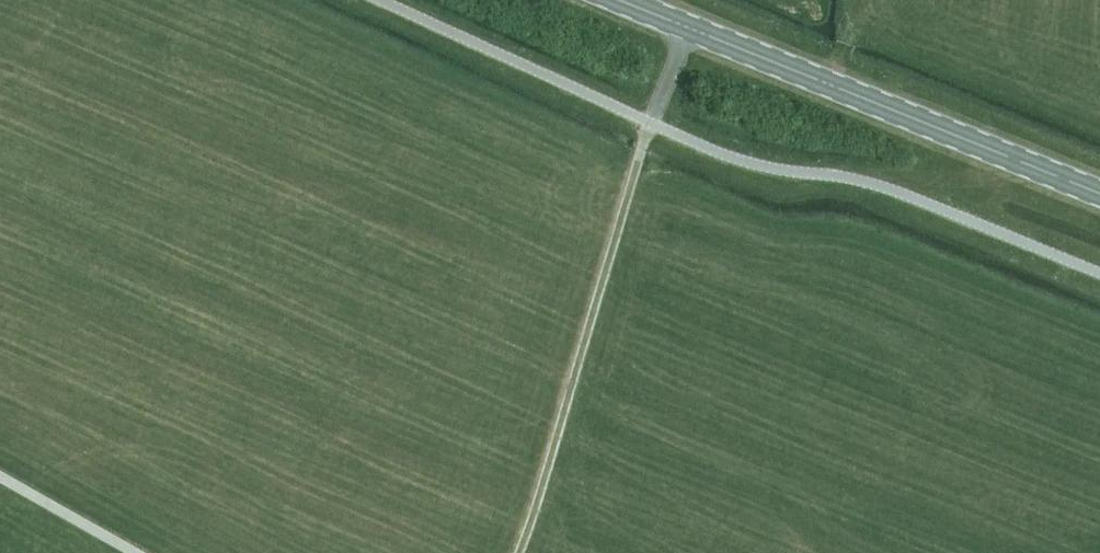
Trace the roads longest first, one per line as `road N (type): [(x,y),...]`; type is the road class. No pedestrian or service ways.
road 1 (track): [(690,28),(642,146),(517,552)]
road 2 (primary): [(1099,193),(621,0)]
road 3 (track): [(136,552),(0,476)]

